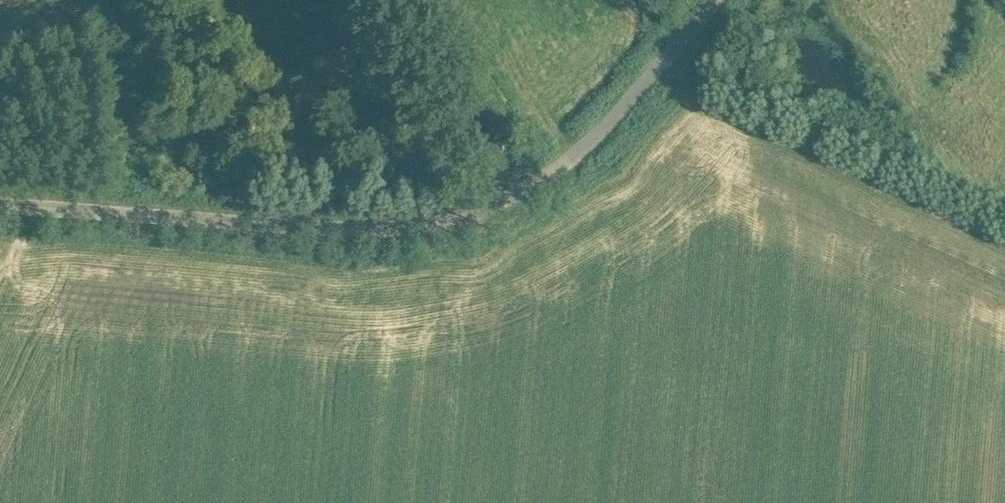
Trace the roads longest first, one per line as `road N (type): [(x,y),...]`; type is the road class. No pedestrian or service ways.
road 1 (unclassified): [(0,206),(338,230),(448,221),(545,179),(600,136),(707,0)]

